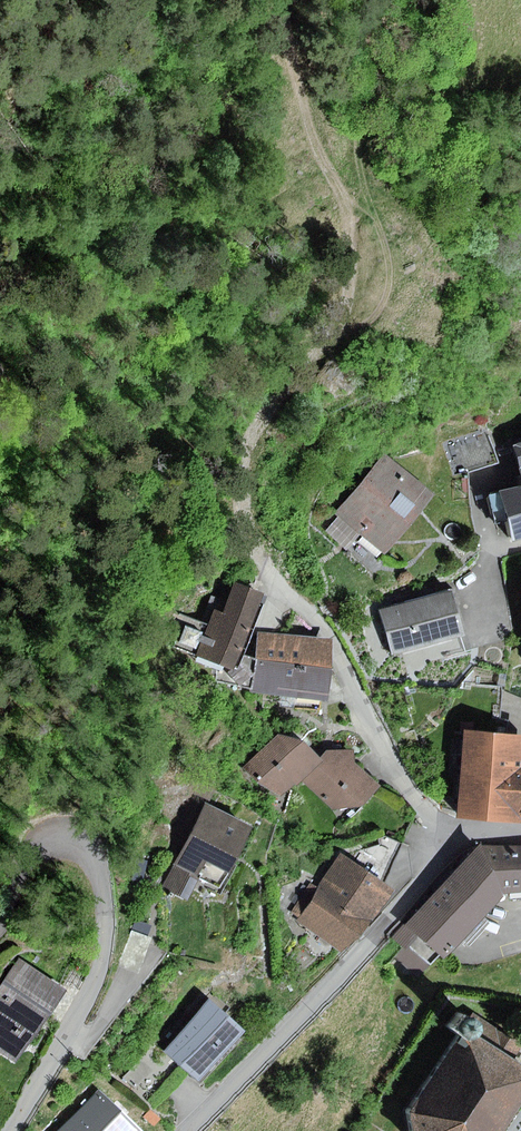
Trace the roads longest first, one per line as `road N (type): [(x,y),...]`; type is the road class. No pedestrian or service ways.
road 1 (track): [(284,0),(285,32),(322,149),(368,233),(381,277),(363,319),(274,412),(249,510),(275,588)]
road 2 (residential): [(12,1130),(99,976),(105,914),(101,877),(79,842),(42,842),(23,869)]
road 3 (residential): [(450,849),(381,941),(188,1130)]
road 4 (residential): [(275,588),(336,639),(408,790),(450,849)]

